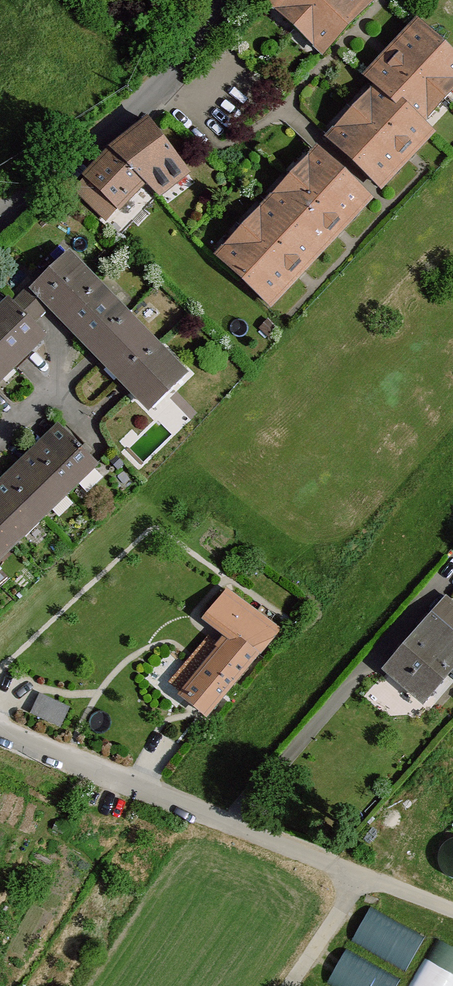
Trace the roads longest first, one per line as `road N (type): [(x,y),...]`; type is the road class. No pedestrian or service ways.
road 1 (residential): [(0,732),(364,876)]
road 2 (unclassified): [(0,219),(162,88),(227,0)]
road 3 (track): [(289,985),(364,876),(452,910)]
road 4 (track): [(385,884),(452,779)]

